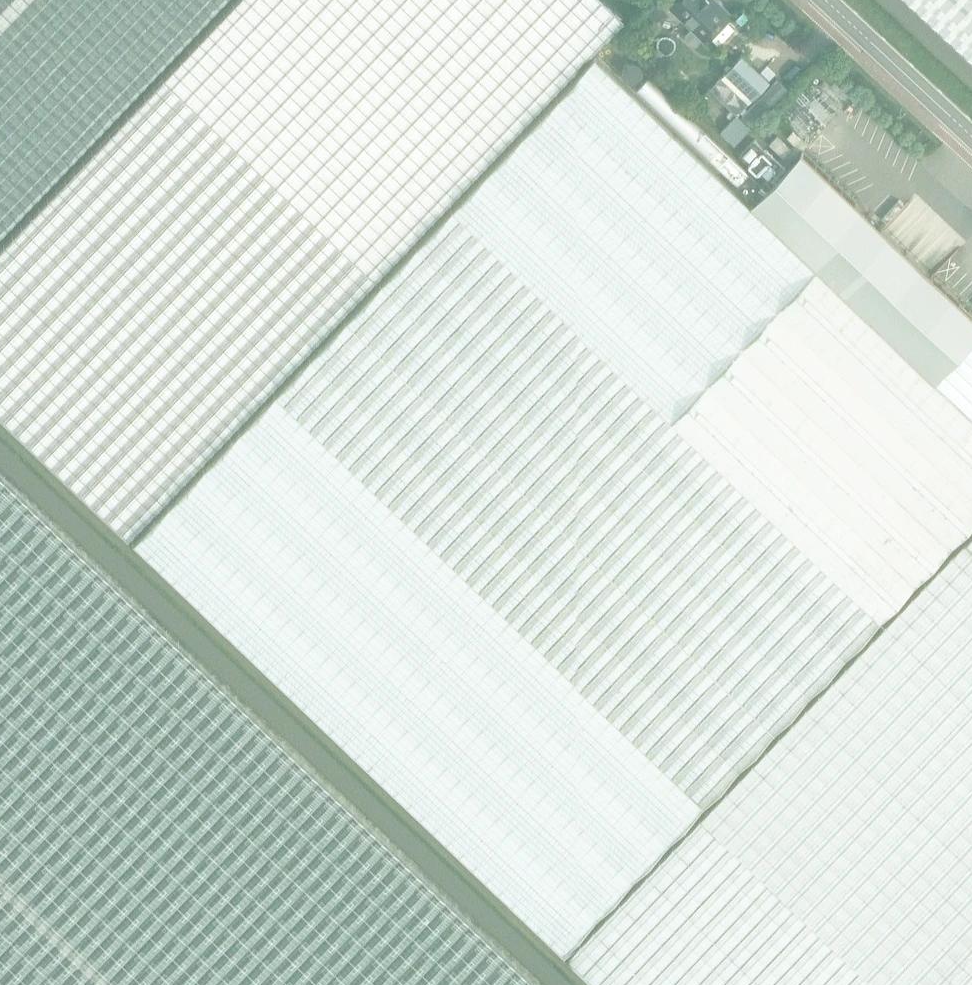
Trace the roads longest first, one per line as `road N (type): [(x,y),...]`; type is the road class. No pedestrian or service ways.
road 1 (tertiary): [(971,116),(843,0)]

